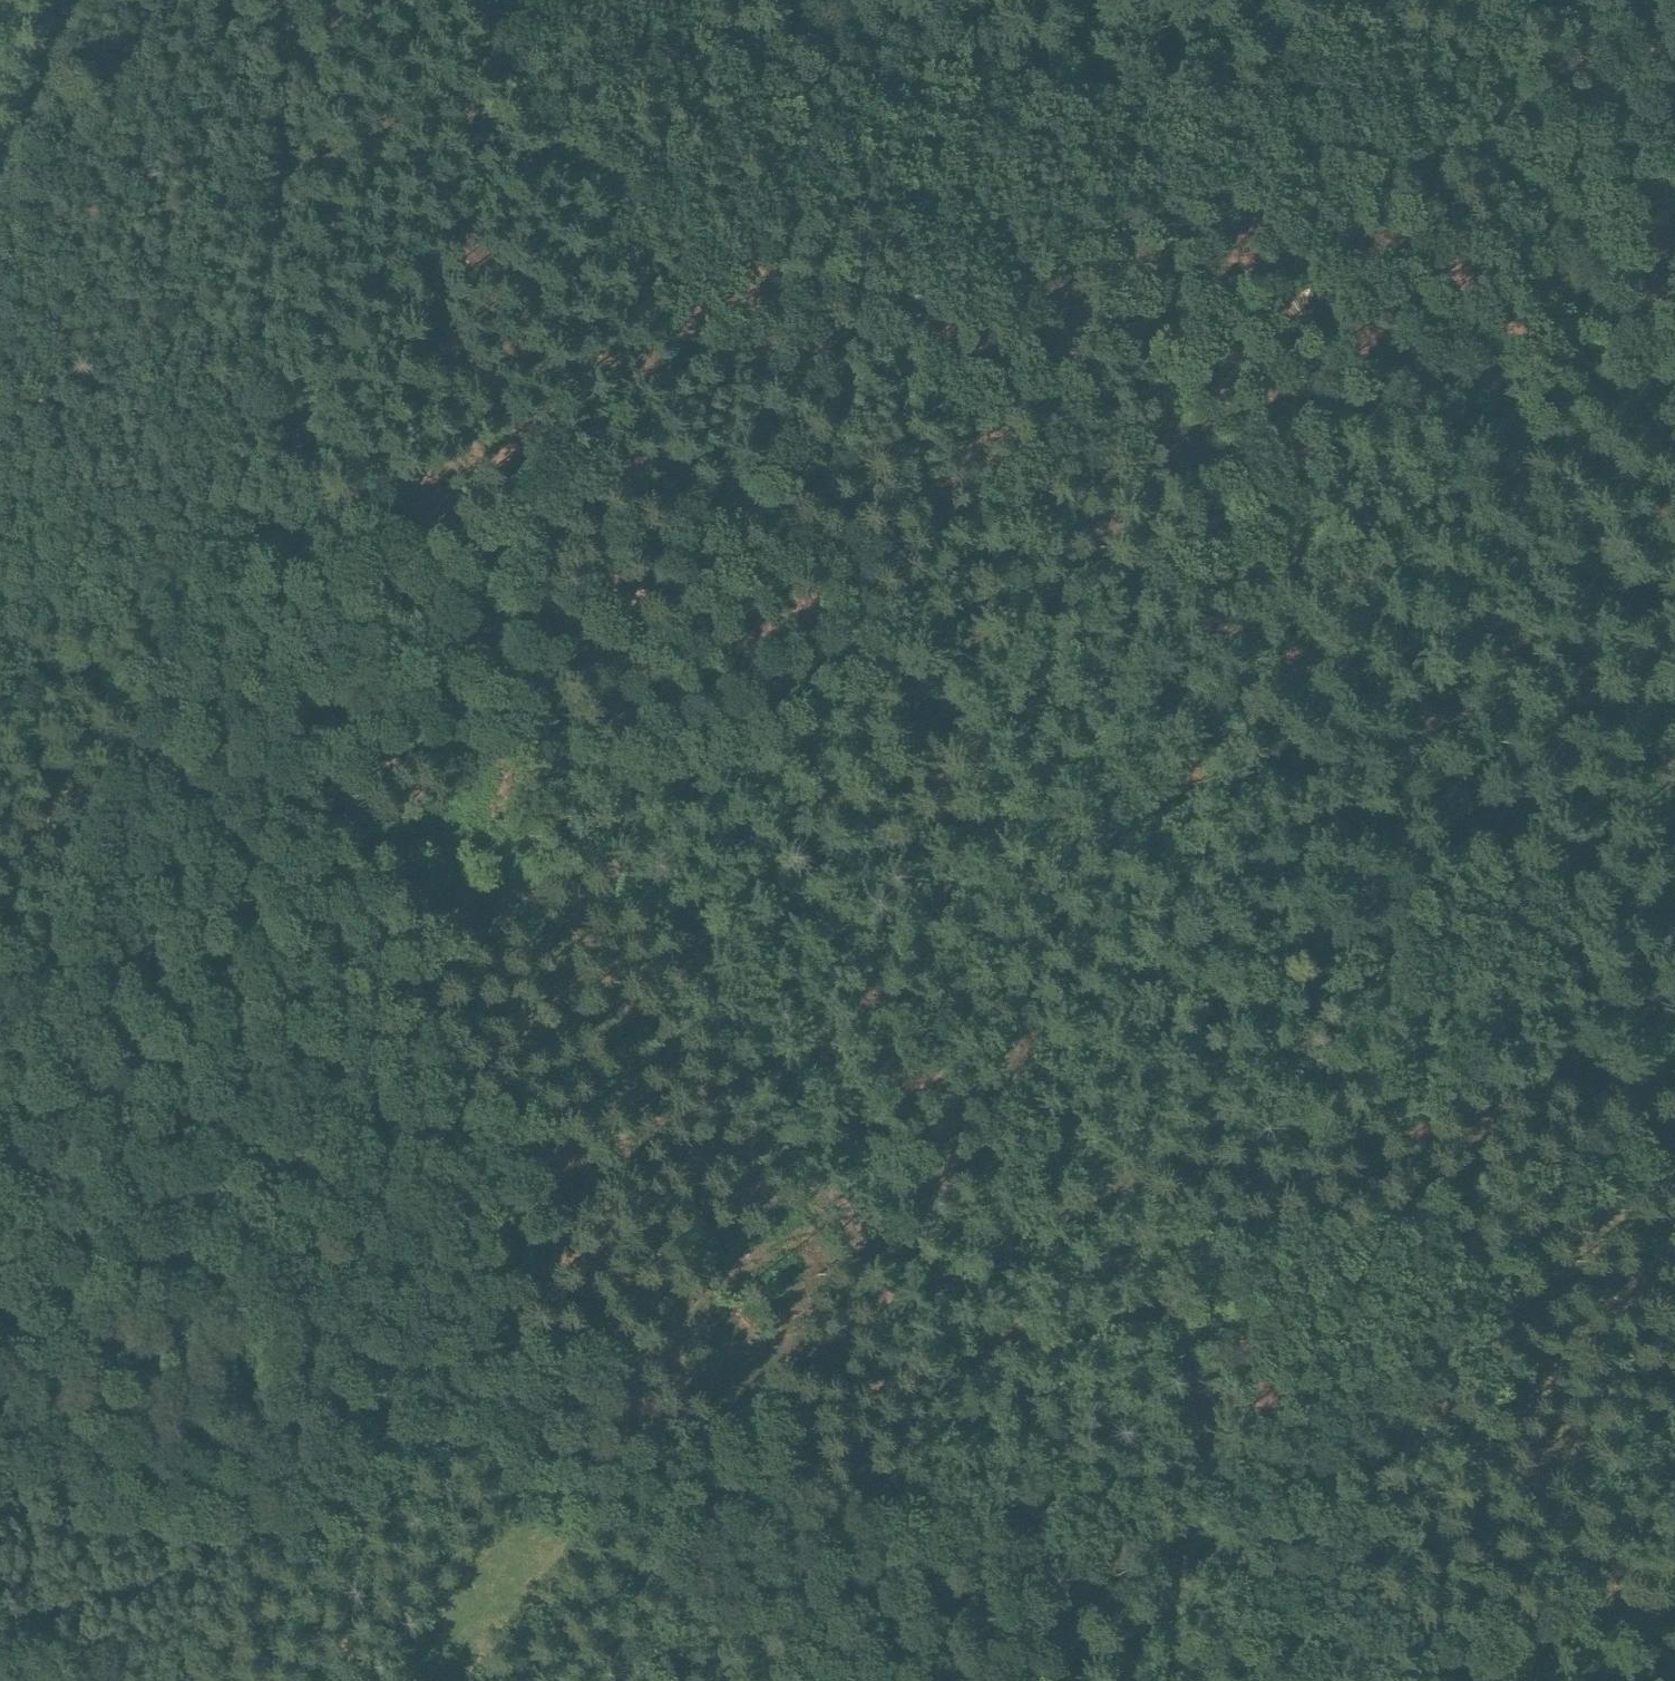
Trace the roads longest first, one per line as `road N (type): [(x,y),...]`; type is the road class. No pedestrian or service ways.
road 1 (track): [(278,0),(283,132),(254,319),(268,391),(293,433),(384,511),(542,711)]
road 2 (track): [(1111,1680),(908,1340),(879,1330),(823,1330),(793,1345),(712,1427),(566,1526)]
road 3 (track): [(908,1340),(819,1162),(542,711)]

